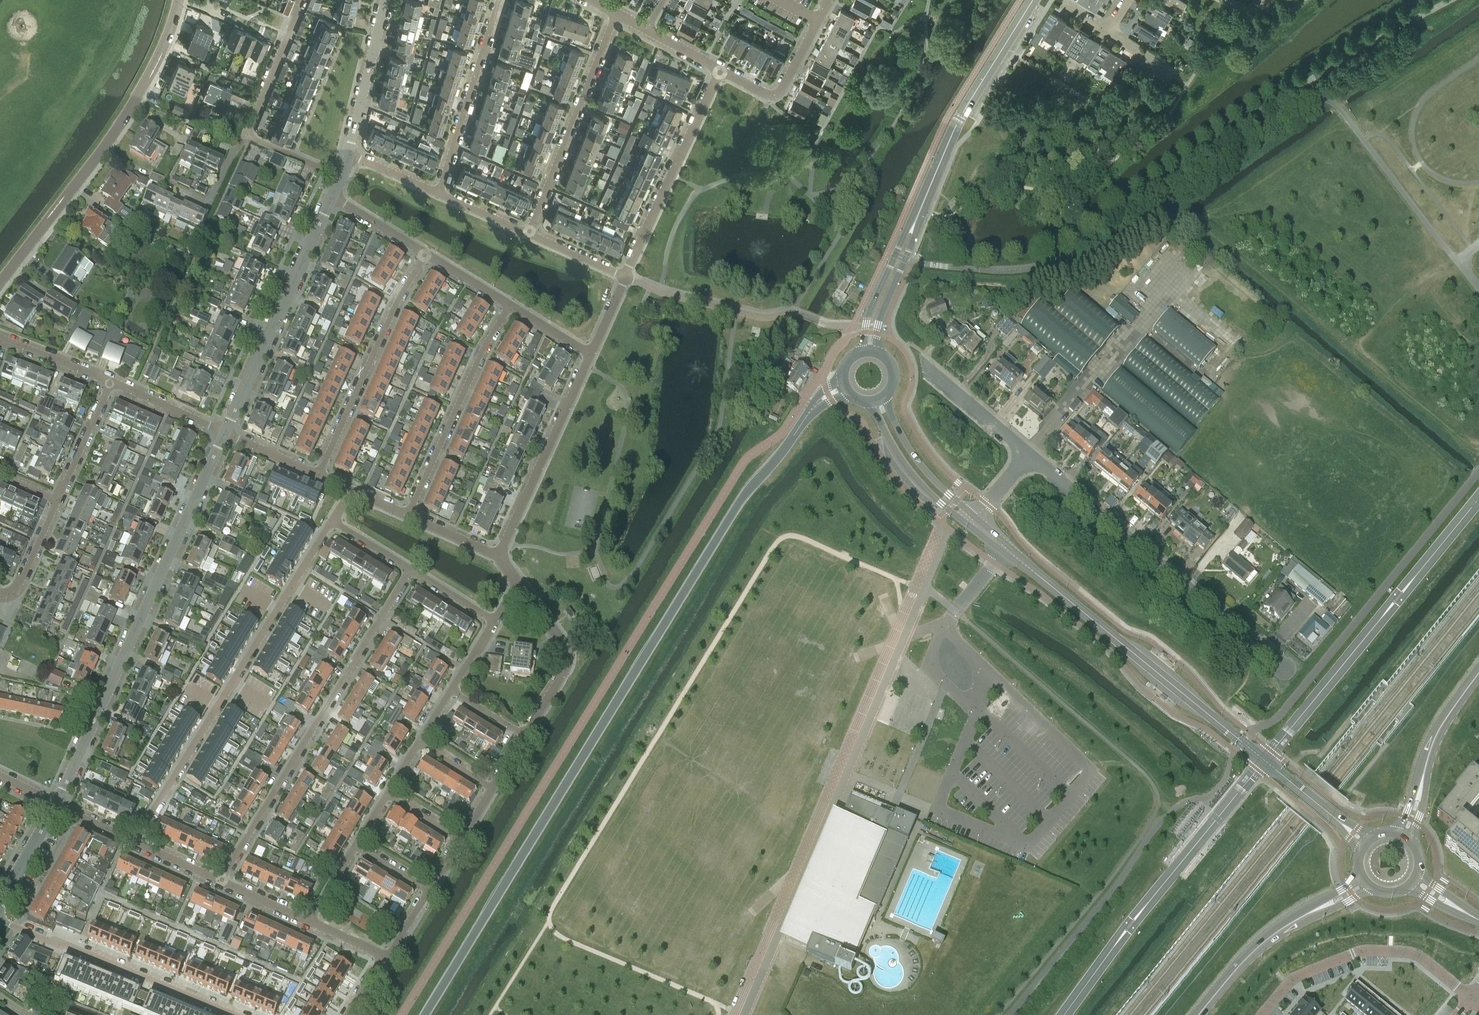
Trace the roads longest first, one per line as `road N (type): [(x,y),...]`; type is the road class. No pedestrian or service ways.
road 1 (tertiary): [(424,1014),(743,500),(806,419)]
road 2 (tertiary): [(1341,823),(973,522)]
road 3 (tertiary): [(55,805),(224,433)]
road 4 (residential): [(133,843),(330,522)]
road 5 (residential): [(220,881),(409,570)]
road 6 (unclassified): [(180,0),(133,106),(0,284)]
road 7 (residential): [(1284,668),(1025,454)]
road 8 (tertiary): [(224,433),(331,196)]
road 9 (residential): [(235,1014),(0,922)]
road 10 (residential): [(317,475),(425,254)]
road 11 (residential): [(1471,998),(1417,955),(1371,950),(1296,978),(1261,1014)]
road 12 (tertiary): [(918,212),(959,118),(1033,0)]
road 13 (residential): [(617,12),(529,233)]
road 14 (residential): [(509,305),(406,516)]
road 15 (residential): [(625,276),(720,70)]
road 16 (residential): [(498,557),(591,355)]
road 17 (residential): [(439,193),(500,0)]
road 18 (unclassified): [(524,736),(574,657),(518,583)]
road 19 (secondary): [(1322,906),(1250,955),(1197,1014)]
road 20 (tertiary): [(868,403),(917,481),(973,522)]
road 21 (tertiary): [(349,153),(386,0)]
road 22 (tertiary): [(973,522),(904,440),(886,396)]
road 23 (tertiary): [(918,212),(869,313),(861,351)]
road 24 (tertiary): [(880,353),(878,324),(918,212)]
road 25 (residential): [(720,70),(771,96),(818,20)]
road 26 (residential): [(303,0),(250,128)]
road 27 (residential): [(1025,454),(922,365)]
road 28 (residential): [(250,128),(208,203),(168,184)]
road 29 (secondary): [(1478,673),(1440,728),(1420,786)]
road 30 (residential): [(56,497),(110,382)]
road 31 (residential): [(224,433),(110,382)]

